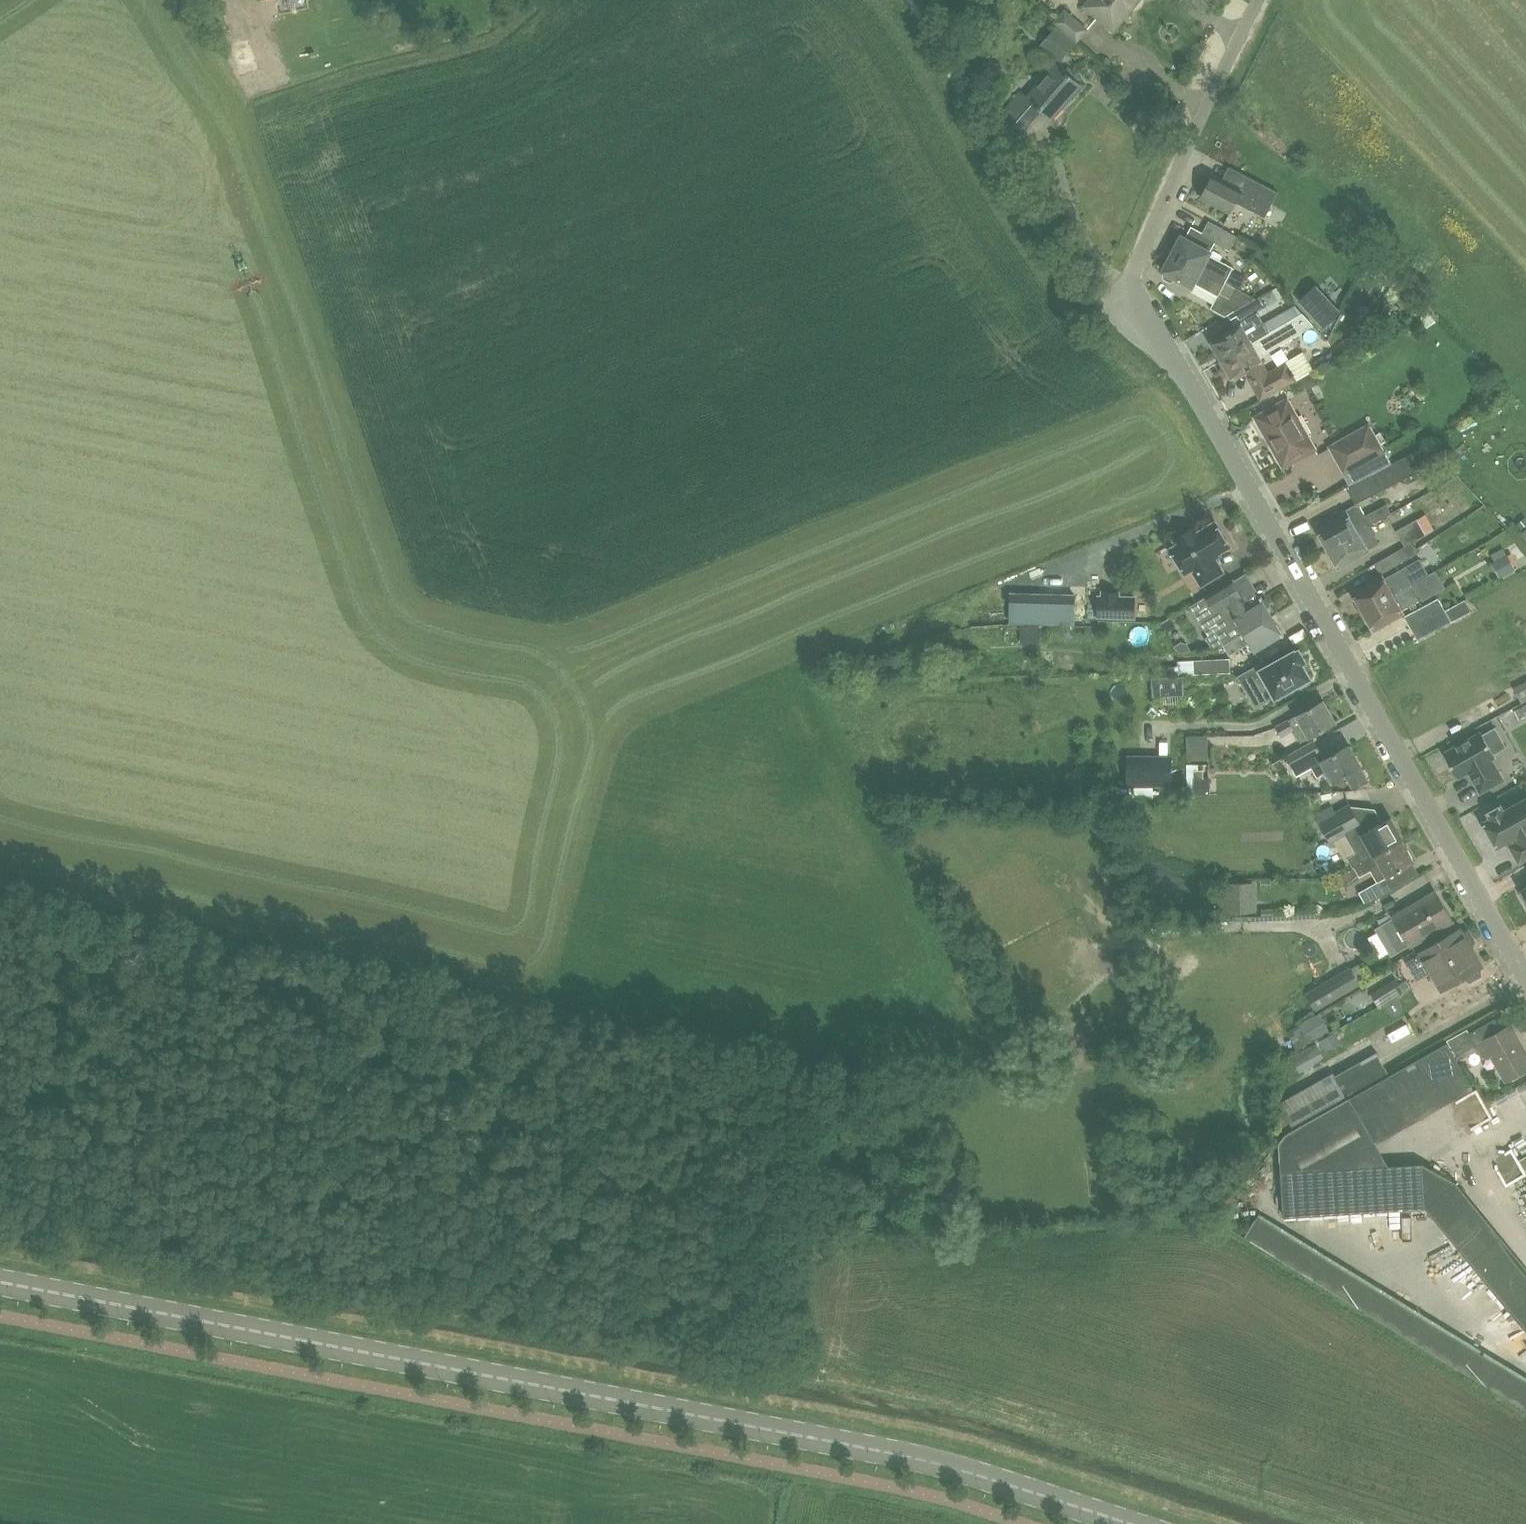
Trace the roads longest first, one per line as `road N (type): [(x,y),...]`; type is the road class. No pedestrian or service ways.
road 1 (secondary): [(1121,1523),(886,1455),(0,1284)]
road 2 (unclassified): [(1525,987),(1176,374),(1115,318)]
road 3 (unclassified): [(1115,318),(1258,0)]
road 4 (unclassified): [(967,103),(1036,228),(1081,289),(1115,318)]

